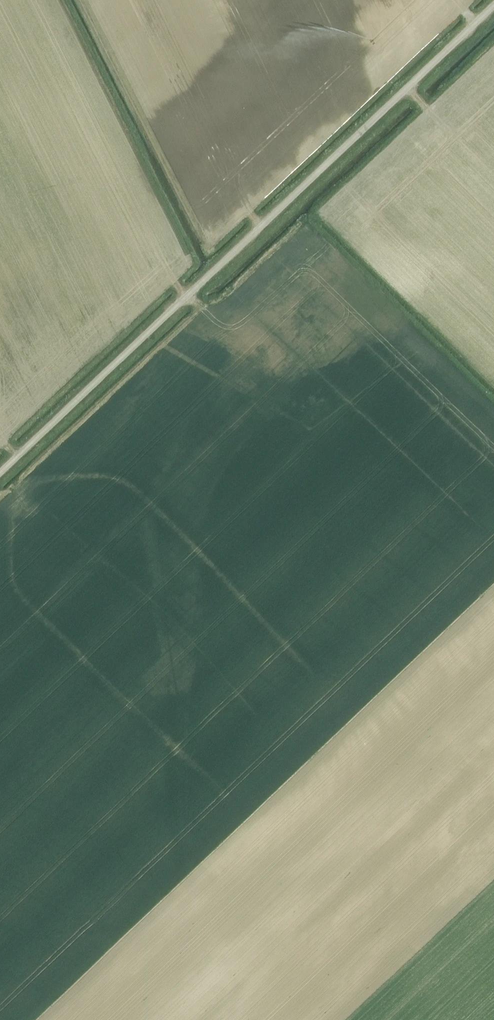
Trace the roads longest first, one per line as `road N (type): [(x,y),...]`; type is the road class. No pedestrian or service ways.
road 1 (unclassified): [(0,470),(493,5)]

